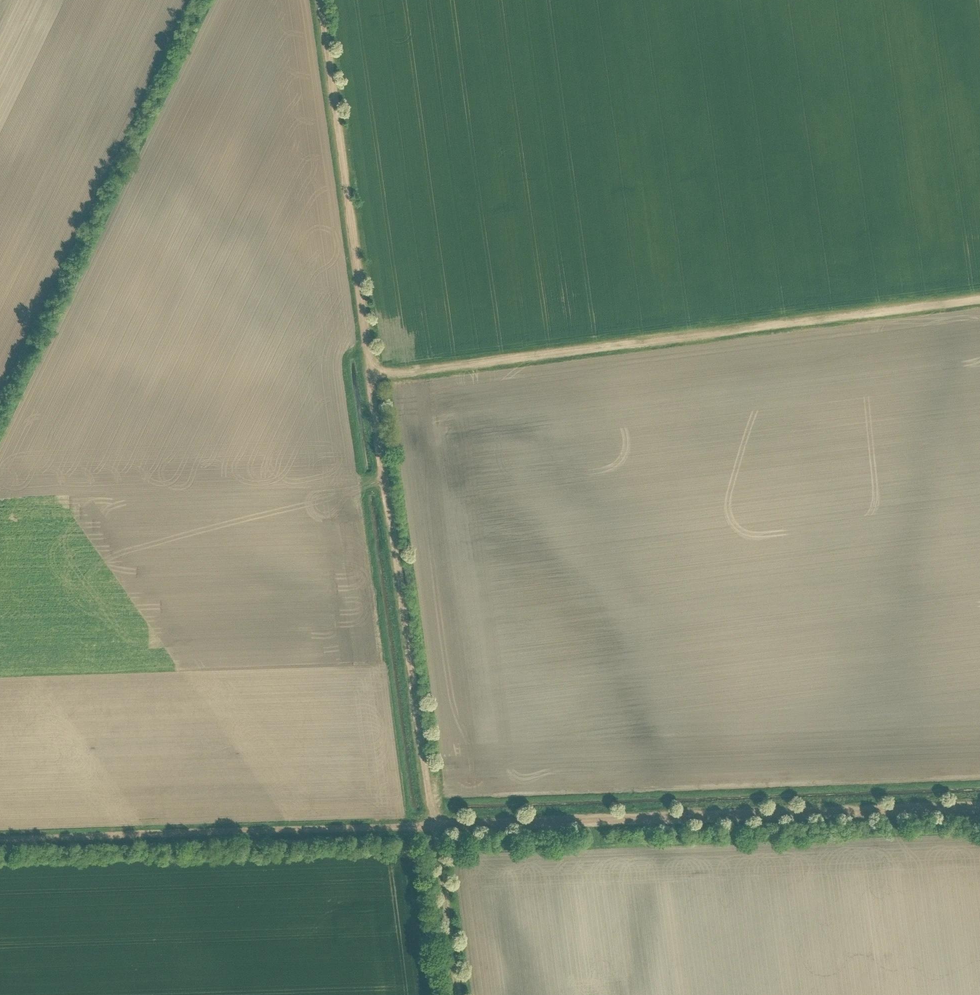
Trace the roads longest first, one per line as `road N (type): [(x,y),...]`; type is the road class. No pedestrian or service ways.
road 1 (track): [(322,0),(458,994)]
road 2 (track): [(0,842),(979,807)]
road 3 (track): [(374,376),(979,296)]

